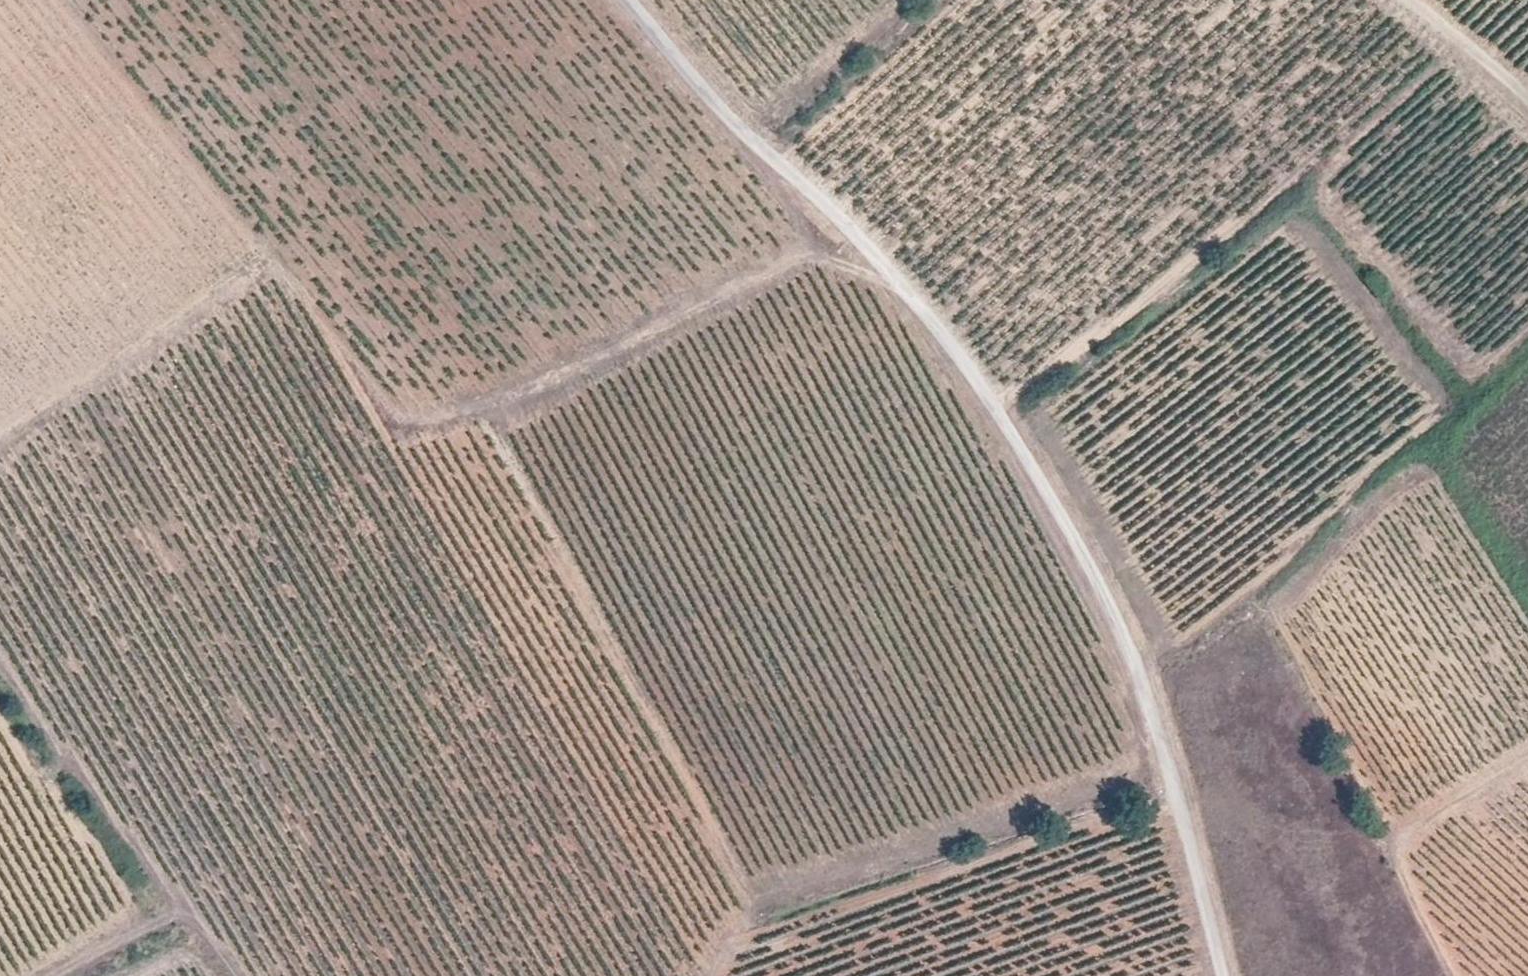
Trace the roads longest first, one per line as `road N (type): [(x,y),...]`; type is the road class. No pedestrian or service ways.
road 1 (unclassified): [(627,0),(710,98),(861,248),(1017,441),(1112,604),(1150,711),(1221,975)]
road 2 (unclassified): [(1408,0),(1527,106)]

